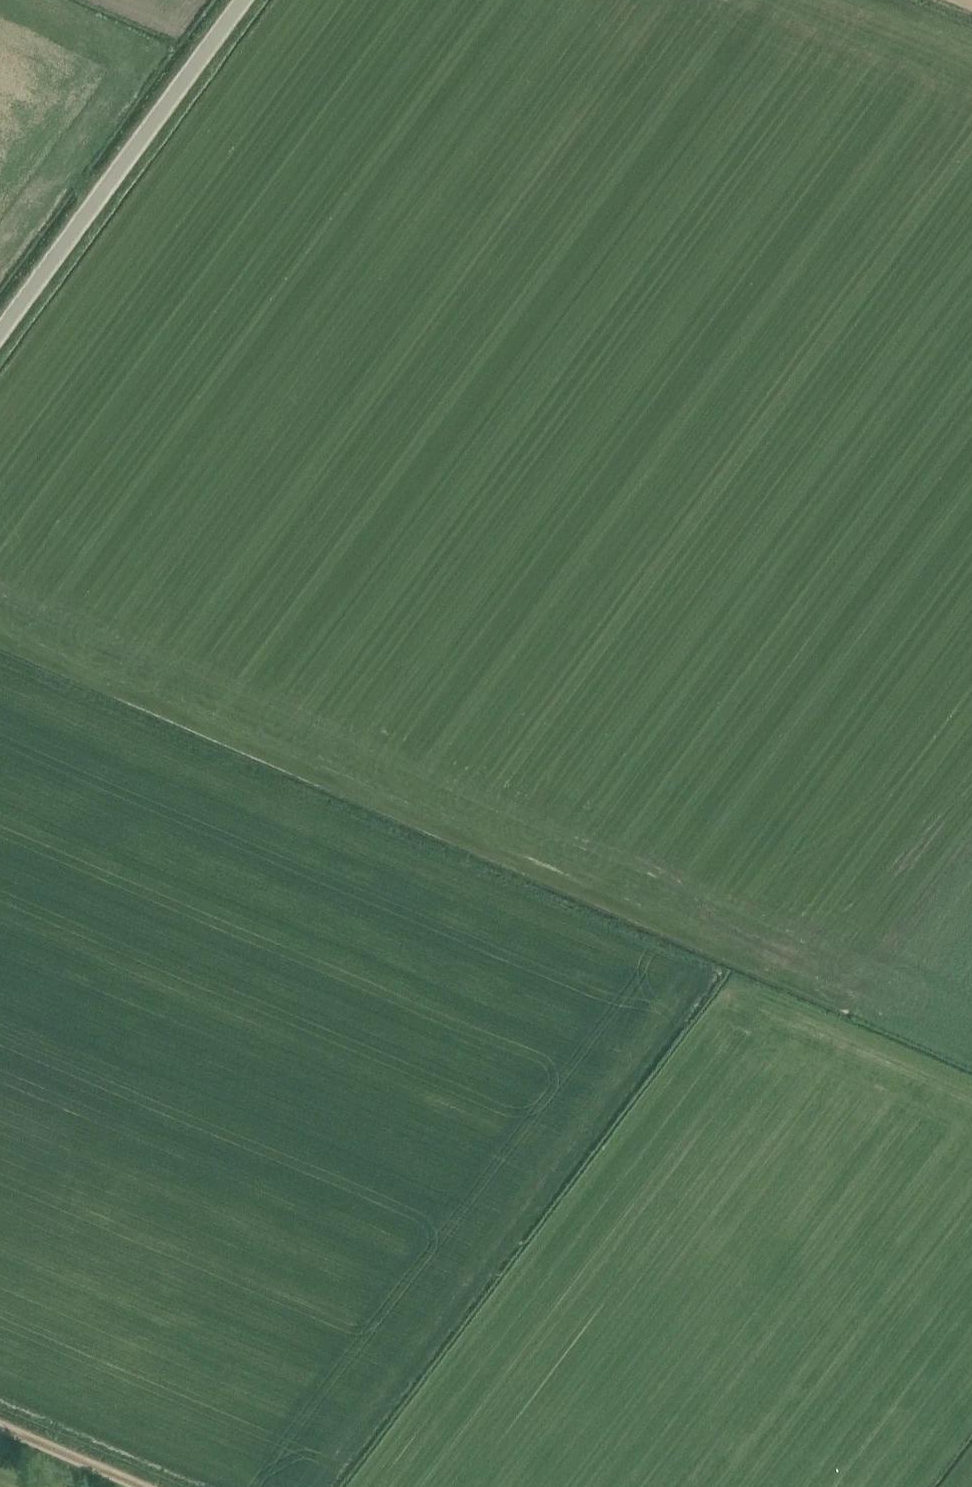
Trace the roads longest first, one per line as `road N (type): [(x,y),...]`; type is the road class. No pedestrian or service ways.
road 1 (unclassified): [(0,333),(244,0)]
road 2 (track): [(0,1429),(137,1486)]

